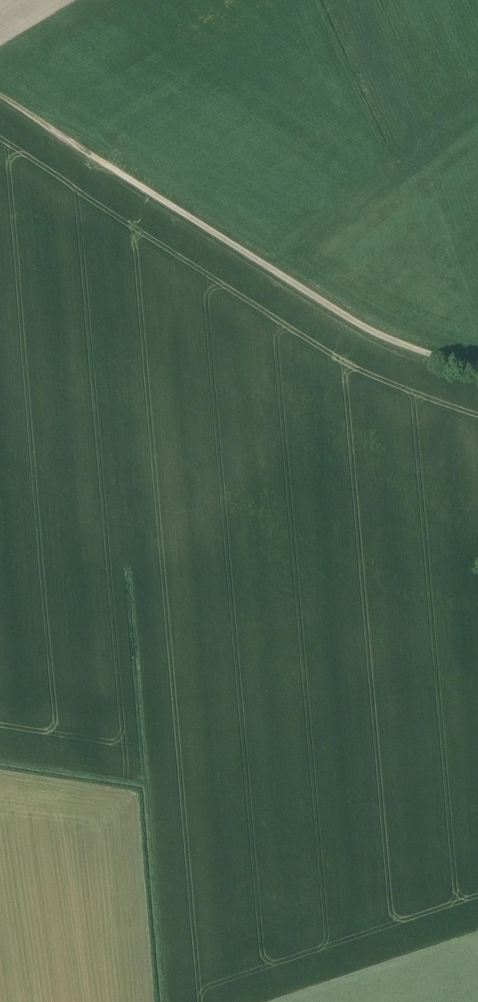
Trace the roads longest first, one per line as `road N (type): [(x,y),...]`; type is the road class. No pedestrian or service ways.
road 1 (track): [(0,101),(370,332),(477,371)]

